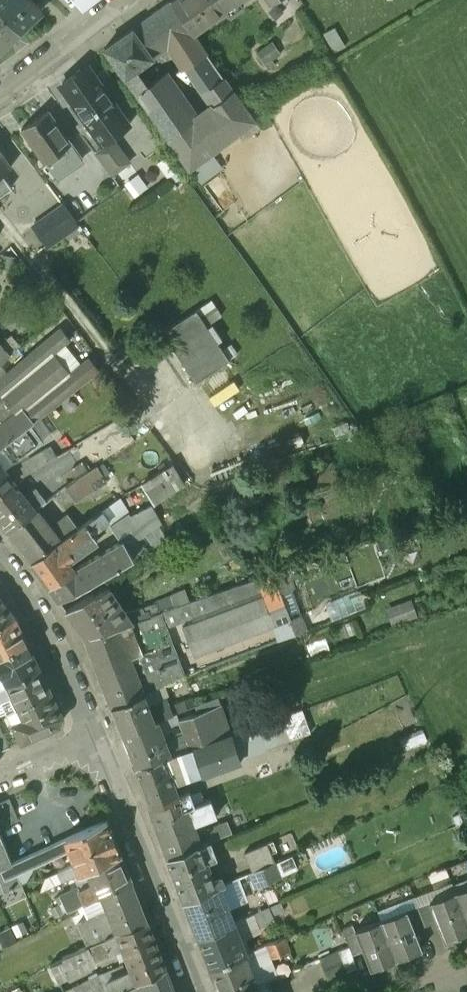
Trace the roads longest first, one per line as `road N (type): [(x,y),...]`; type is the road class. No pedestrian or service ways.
road 1 (residential): [(200,991),(103,741)]
road 2 (residential): [(103,741),(74,667),(0,551)]
road 3 (residential): [(0,88),(122,0)]

